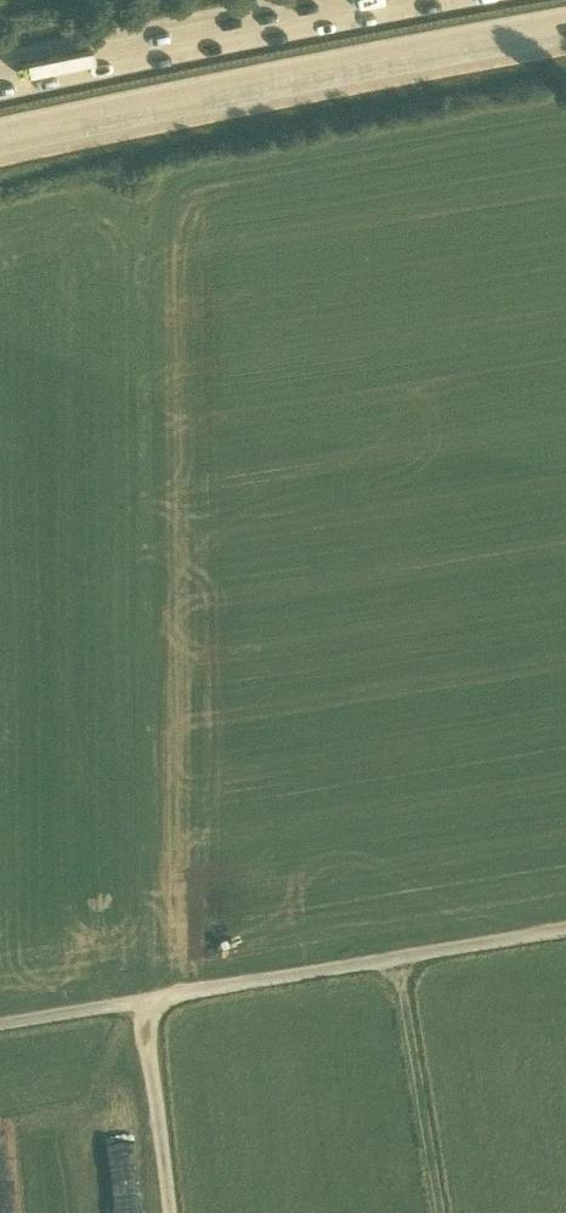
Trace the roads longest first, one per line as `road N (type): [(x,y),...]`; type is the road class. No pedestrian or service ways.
road 1 (motorway): [(0,136),(565,28)]
road 2 (track): [(0,1026),(565,934)]
road 3 (motorway): [(416,0),(0,81)]
road 4 (track): [(440,1212),(398,962)]
road 5 (track): [(147,1001),(170,1212)]

